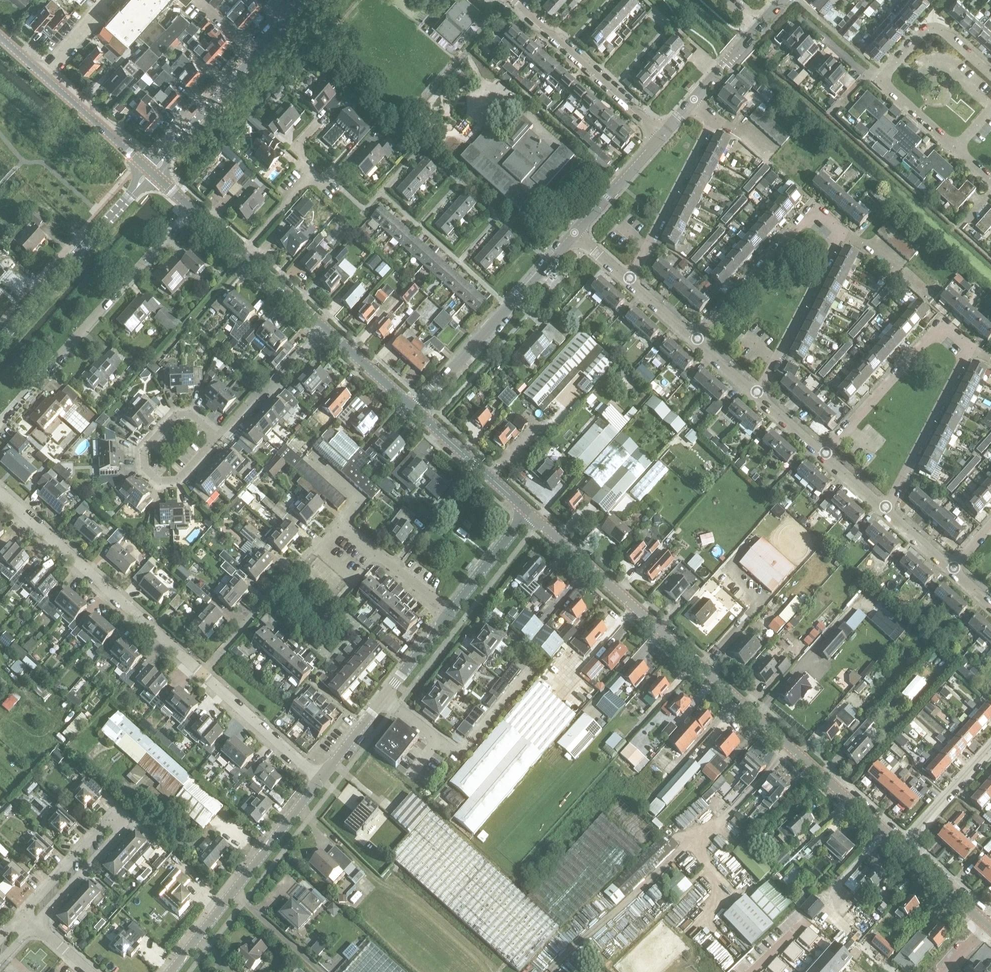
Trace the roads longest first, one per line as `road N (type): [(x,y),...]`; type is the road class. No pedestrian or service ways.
road 1 (tertiary): [(902,846),(529,513)]
road 2 (residential): [(760,395),(839,232),(828,217),(811,214),(698,338)]
road 3 (residential): [(885,508),(968,346),(945,328),(824,452)]
road 4 (residential): [(201,672),(338,522),(447,613)]
road 5 (residential): [(0,421),(192,207)]
road 6 (residential): [(34,925),(122,828),(120,818),(110,818),(23,915)]
road 7 (residential): [(201,672),(0,492)]
road 8 (residential): [(957,149),(888,87),(887,68),(929,24),(990,68)]
road 9 (residential): [(173,971),(321,777)]
road 10 (tertiary): [(415,410),(579,232)]
road 11 (tertiary): [(152,172),(303,0)]
road 12 (tertiary): [(0,342),(152,172)]
road 13 (residential): [(632,279),(713,119),(694,97)]
road 14 (residential): [(321,777),(447,613)]
road 15 (tertiary): [(152,172),(0,37)]
road 16 (residential): [(664,133),(513,0)]
road 17 (residential): [(321,777),(201,672)]
road 18 (tertiary): [(529,513),(415,410)]
road 19 (residential): [(216,437),(325,329)]
road 20 (residential): [(216,437),(191,414),(176,415),(143,450),(145,468),(160,481)]
road 21 (residential): [(990,749),(902,846)]
road 22 (tertiary): [(579,232),(664,133)]
road 23 (residential): [(447,613),(529,513)]
road 24 (tertiary): [(415,410),(325,329)]

